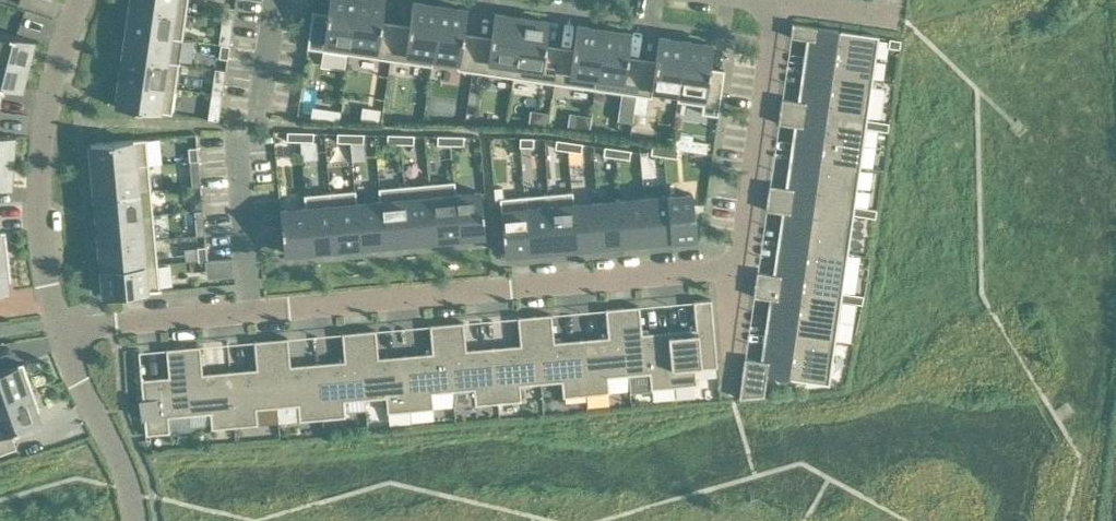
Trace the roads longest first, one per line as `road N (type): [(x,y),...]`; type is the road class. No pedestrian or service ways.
road 1 (residential): [(57,329),(728,266)]
road 2 (residential): [(81,0),(45,120),(39,192),(57,329)]
road 3 (residential): [(728,266),(746,239),(778,1)]
road 4 (residential): [(57,329),(125,472),(136,520)]
road 5 (residential): [(910,19),(778,1)]
road 6 (residential): [(728,266),(732,395)]

